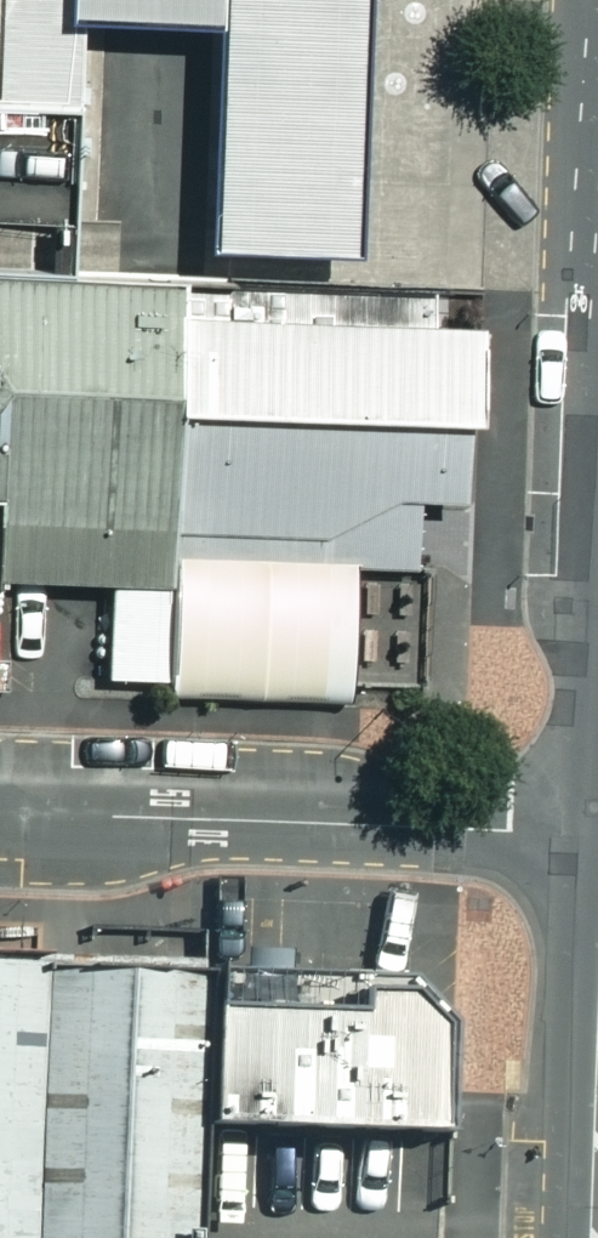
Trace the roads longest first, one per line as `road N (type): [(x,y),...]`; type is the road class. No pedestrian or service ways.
road 1 (unclassified): [(0,811),(597,834)]

